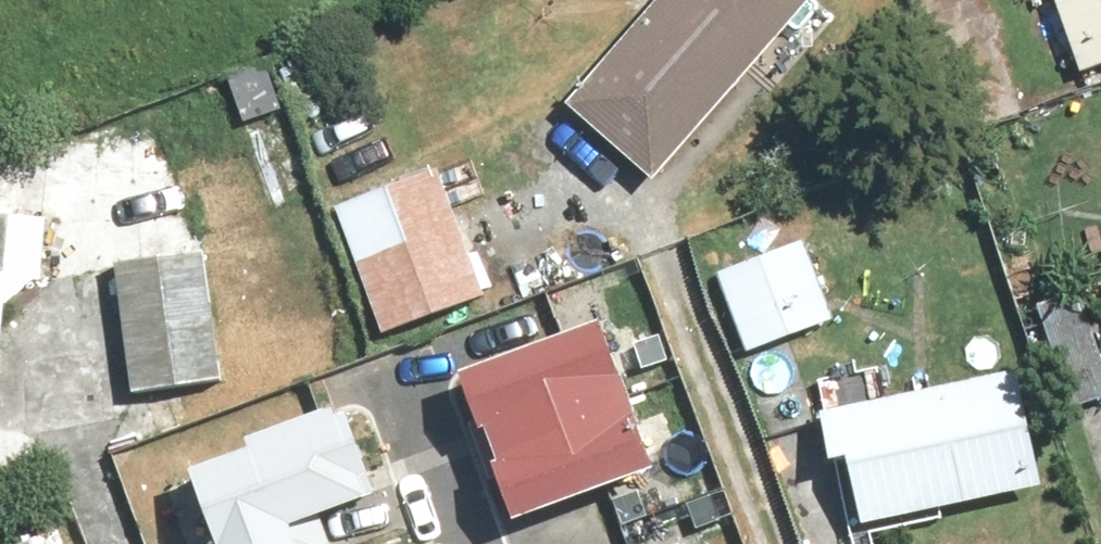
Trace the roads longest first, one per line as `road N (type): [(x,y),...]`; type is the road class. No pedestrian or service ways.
road 1 (residential): [(412,360),(475,543)]

